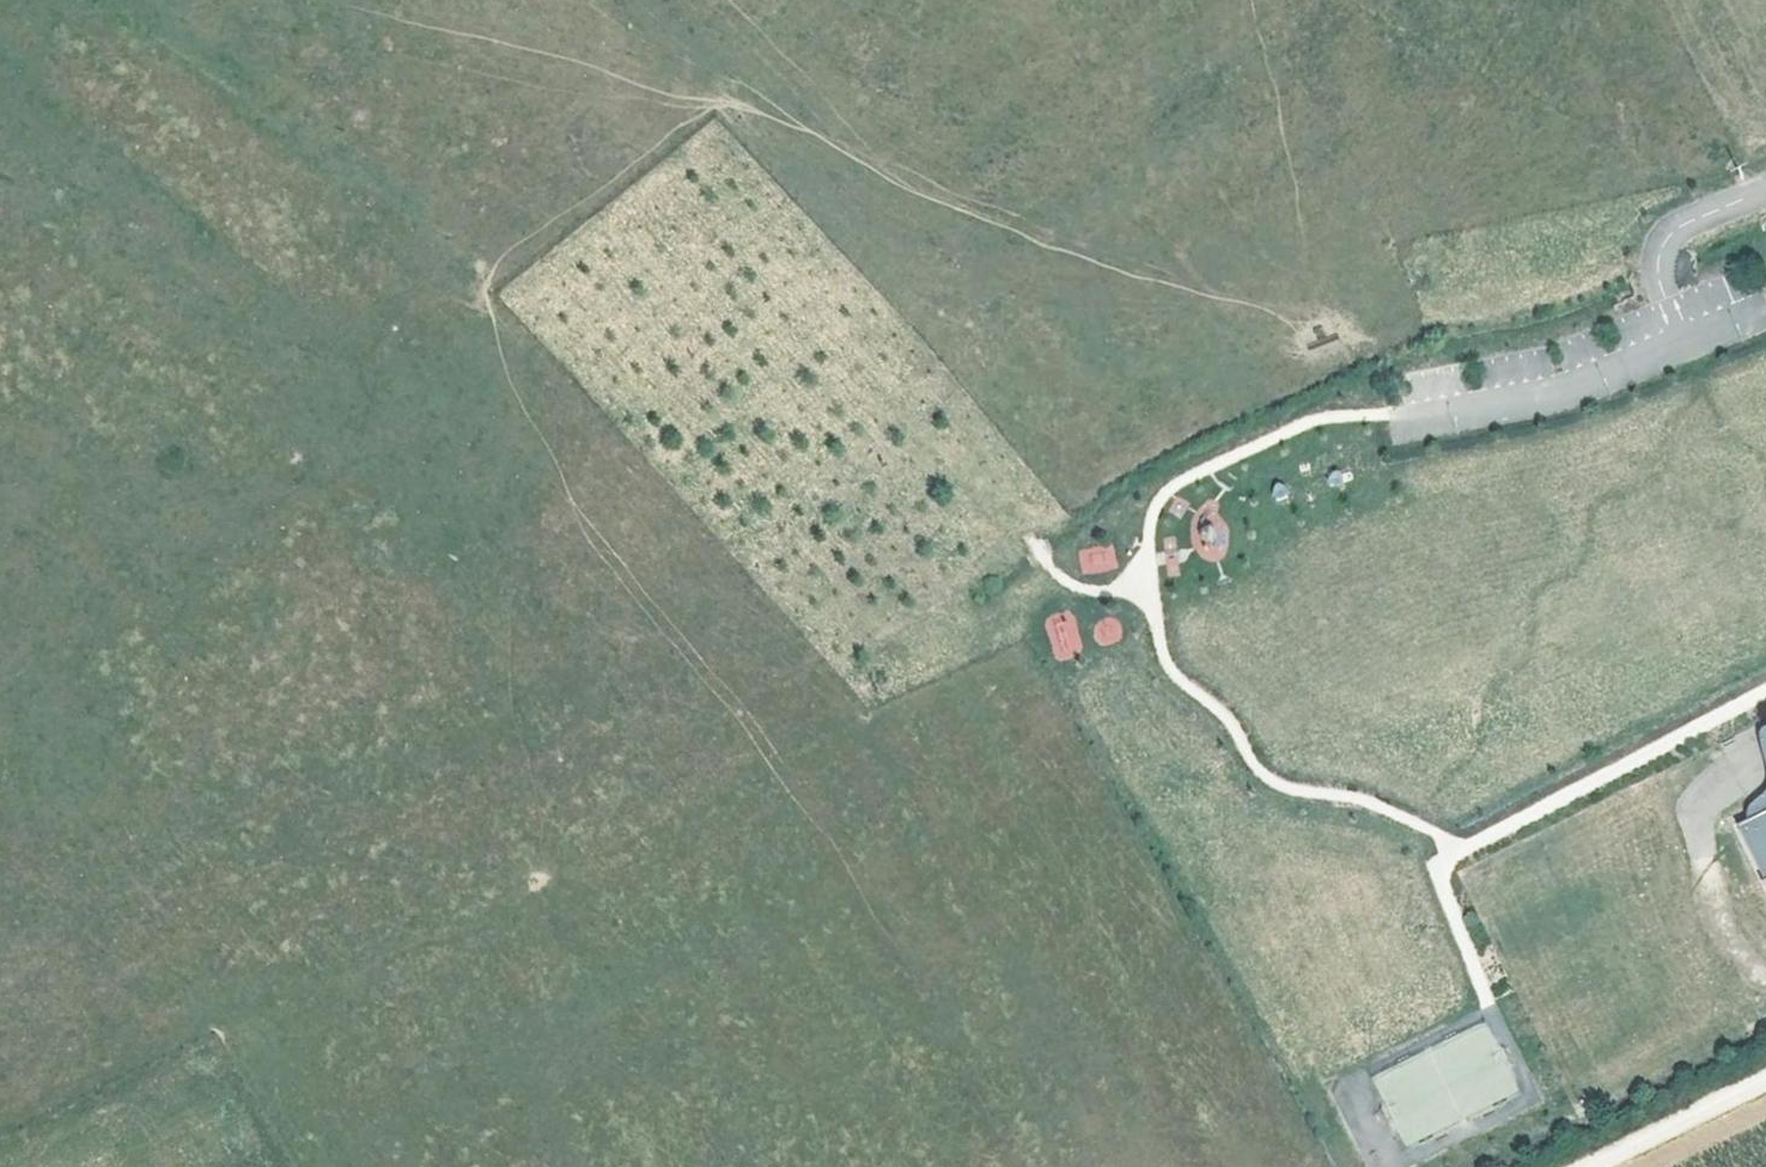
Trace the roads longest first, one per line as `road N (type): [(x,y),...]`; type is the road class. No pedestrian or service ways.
road 1 (unclassified): [(1765,190),(1662,241),(1658,278),(1686,343)]
road 2 (track): [(1765,1081),(1588,1166)]

